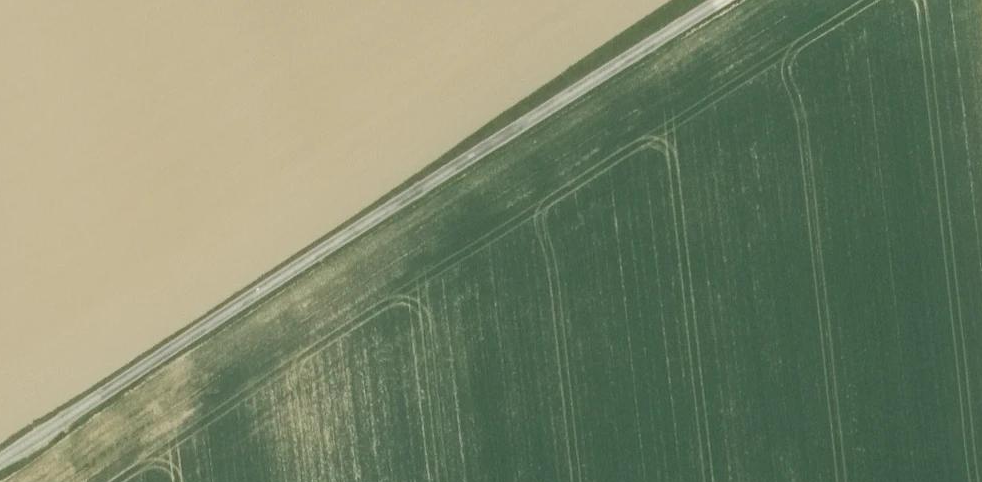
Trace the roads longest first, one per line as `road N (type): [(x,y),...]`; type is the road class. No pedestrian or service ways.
road 1 (unclassified): [(0,459),(721,0)]

